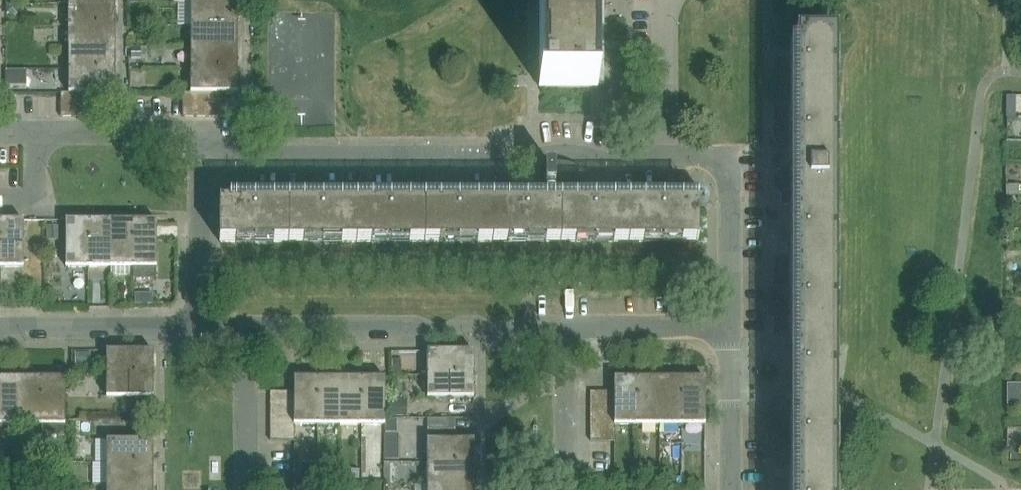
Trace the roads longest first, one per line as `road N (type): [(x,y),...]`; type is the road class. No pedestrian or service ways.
road 1 (residential): [(665,156),(200,155)]
road 2 (residential): [(246,327),(566,327)]
road 3 (residential): [(730,327),(730,156),(665,156)]
road 4 (residential): [(0,327),(200,327)]
road 5 (residential): [(200,155),(200,132),(35,132)]
road 6 (residential): [(200,327),(200,155)]
road 7 (residential): [(566,327),(730,327)]
road 8 (residential): [(245,489),(246,327)]
road 9 (residential): [(566,489),(566,327)]
road 10 (residential): [(730,489),(730,327)]
road 11 (residential): [(665,0),(665,156)]

